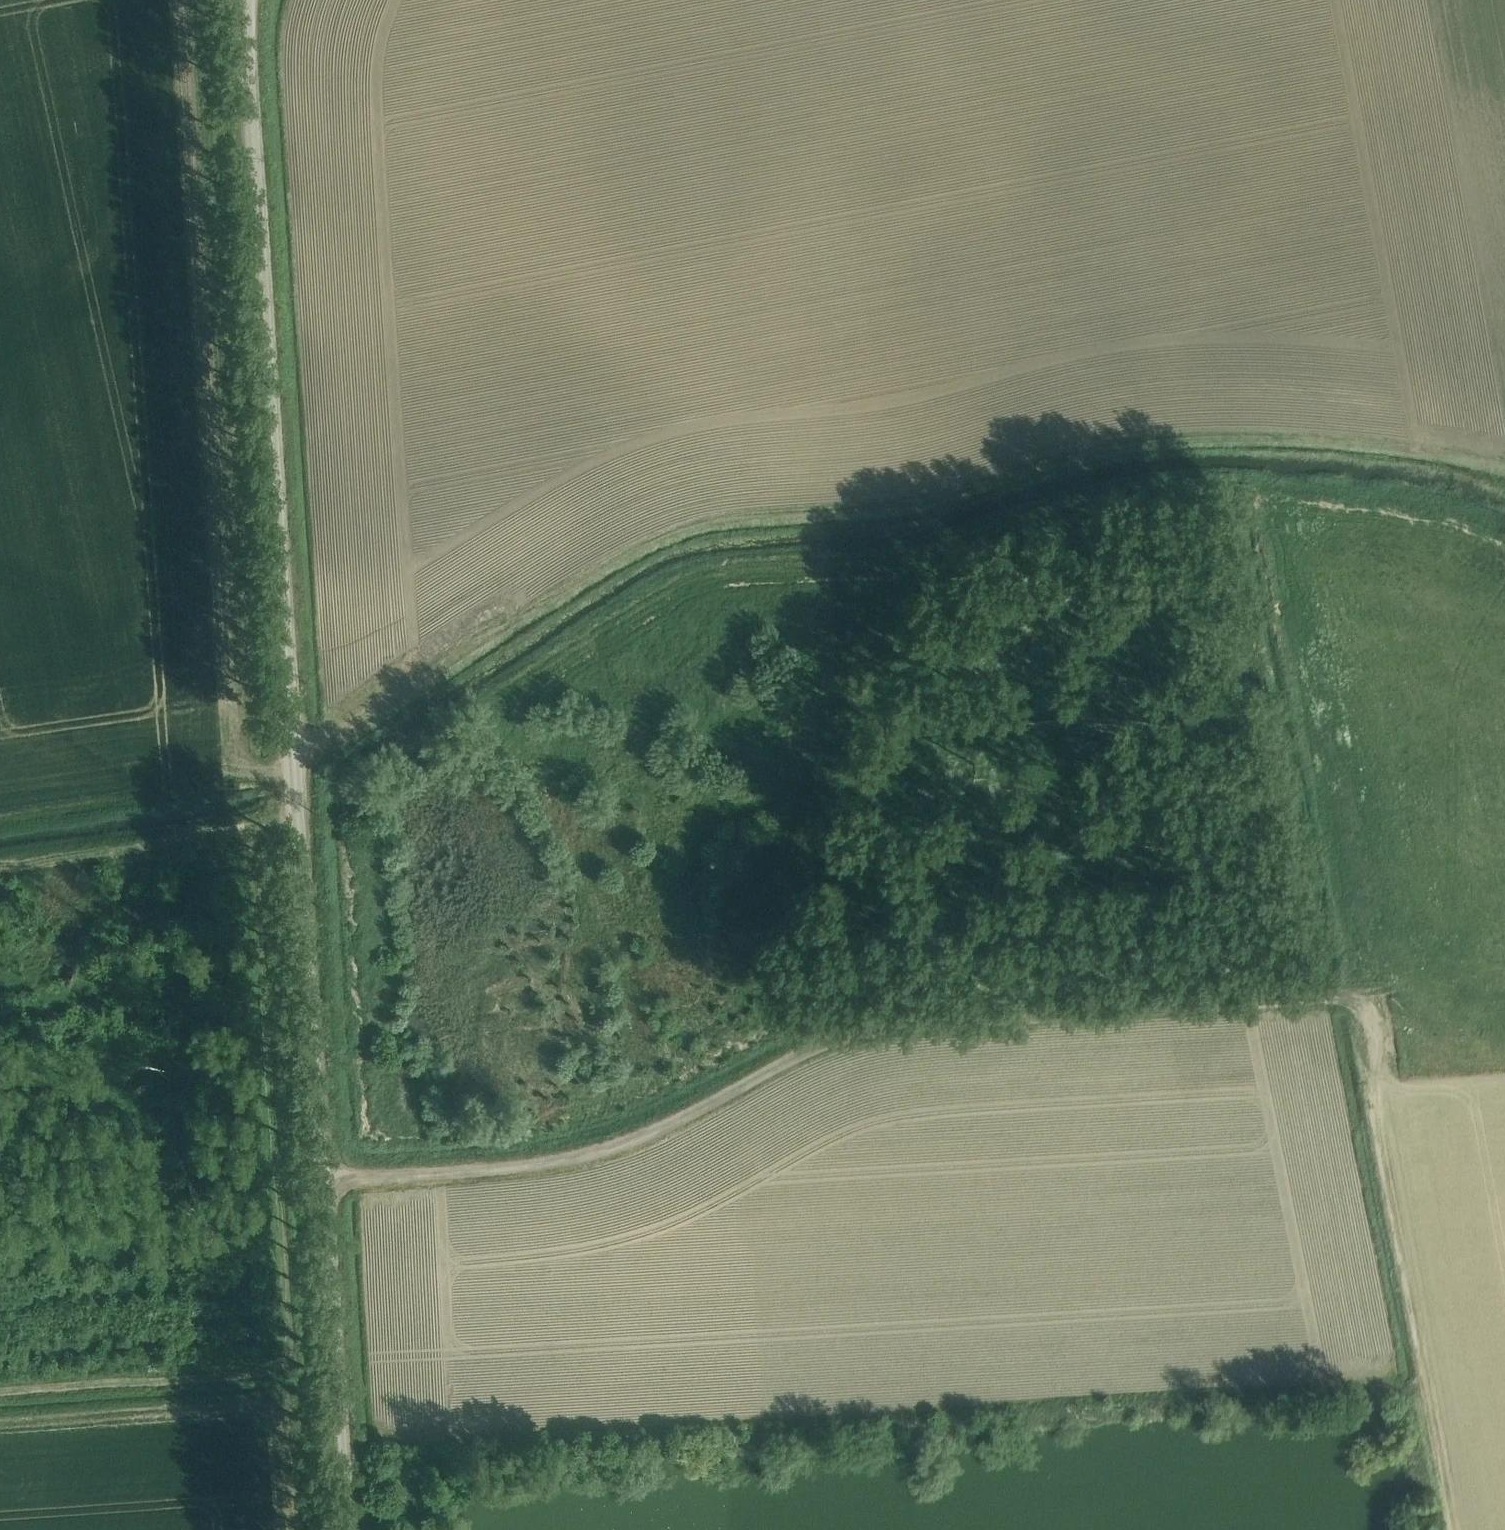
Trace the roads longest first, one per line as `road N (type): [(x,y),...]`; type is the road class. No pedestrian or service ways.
road 1 (track): [(323,1169),(581,1149),(882,1021),(1334,994),(1358,1005),(1456,1529)]
road 2 (unclassified): [(348,1529),(247,0)]

